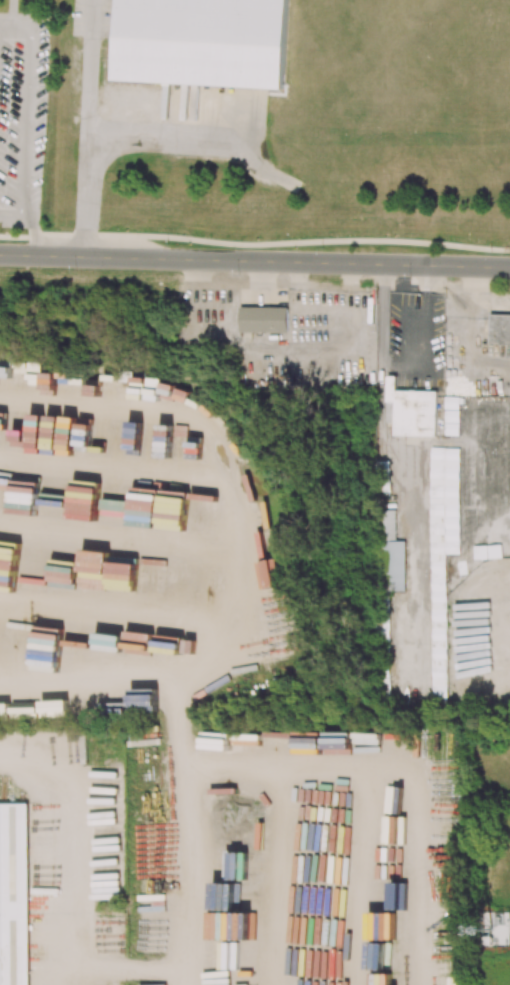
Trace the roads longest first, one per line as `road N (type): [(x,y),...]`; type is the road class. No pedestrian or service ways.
road 1 (secondary): [(0,254),(509,267)]

